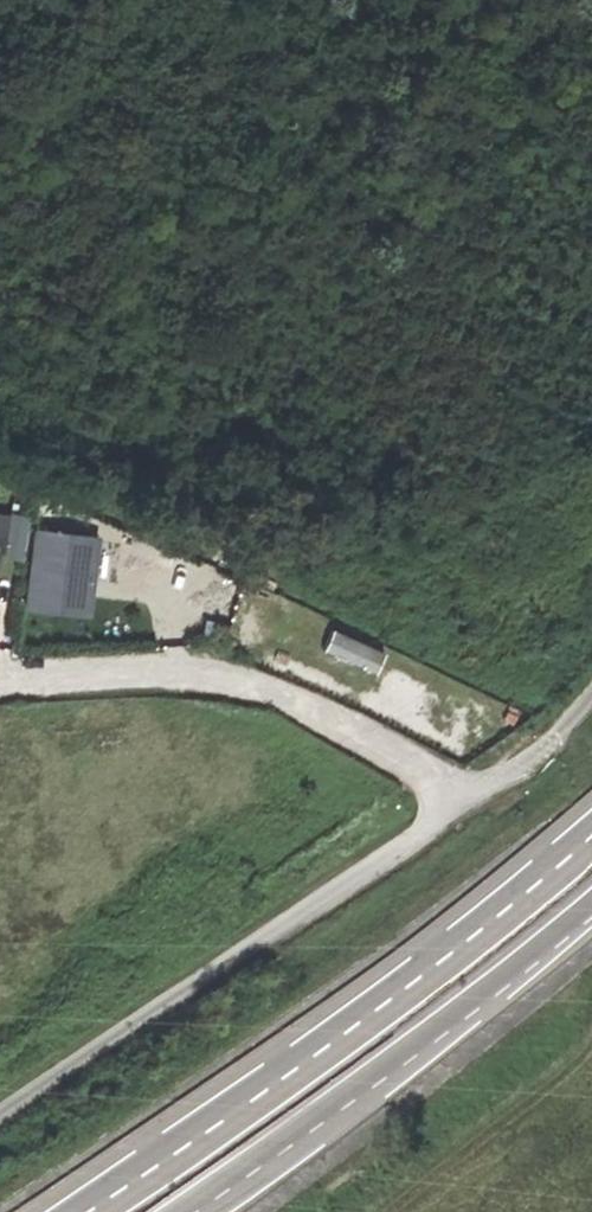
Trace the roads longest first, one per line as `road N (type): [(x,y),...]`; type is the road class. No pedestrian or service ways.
road 1 (trunk): [(591,840),(407,984),(83,1211)]
road 2 (trunk): [(193,1211),(326,1121),(591,911)]

